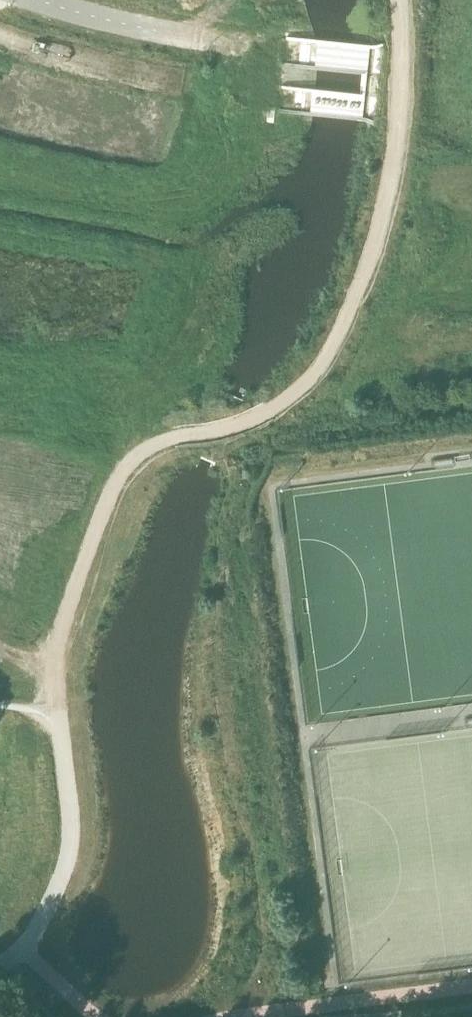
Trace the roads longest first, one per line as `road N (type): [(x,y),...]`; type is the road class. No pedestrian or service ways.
road 1 (residential): [(0,35),(181,80),(402,112)]
road 2 (unclassified): [(45,0),(270,50),(404,62)]
road 3 (unclassified): [(0,998),(56,892),(71,837),(59,714)]

